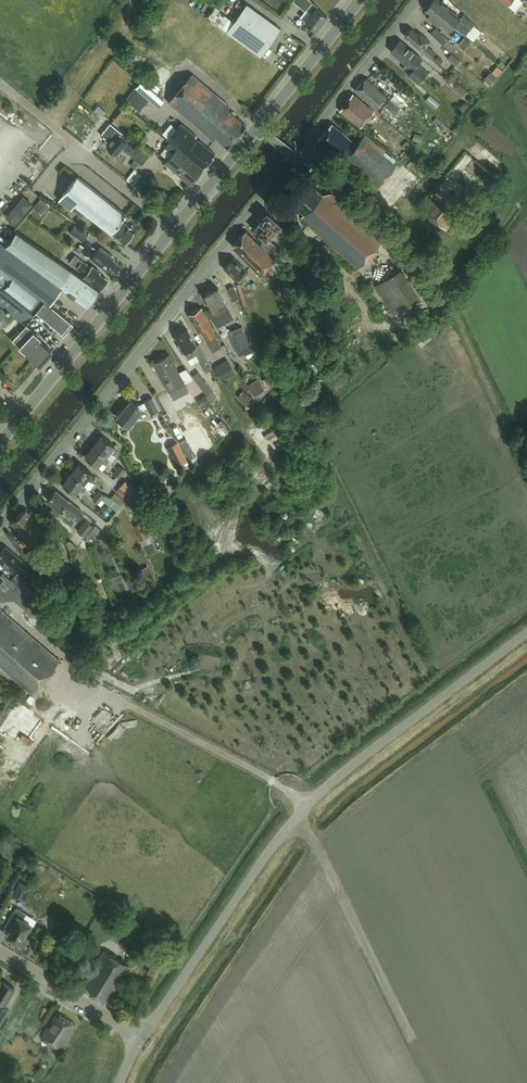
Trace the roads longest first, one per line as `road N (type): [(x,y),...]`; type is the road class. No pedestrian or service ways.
road 1 (unclassified): [(0,525),(298,159)]
road 2 (unclassified): [(136,1040),(305,804)]
road 3 (tertiary): [(0,453),(179,226)]
road 4 (unclassified): [(305,804),(526,634)]
road 5 (unclassified): [(305,804),(243,759),(84,685)]
road 6 (unclassified): [(179,226),(0,81)]
road 7 (unclassified): [(298,159),(426,0)]
road 8 (tertiary): [(259,128),(363,0)]
road 9 (unclassified): [(136,1040),(0,956)]
road 10 (tertiary): [(179,226),(259,128)]

